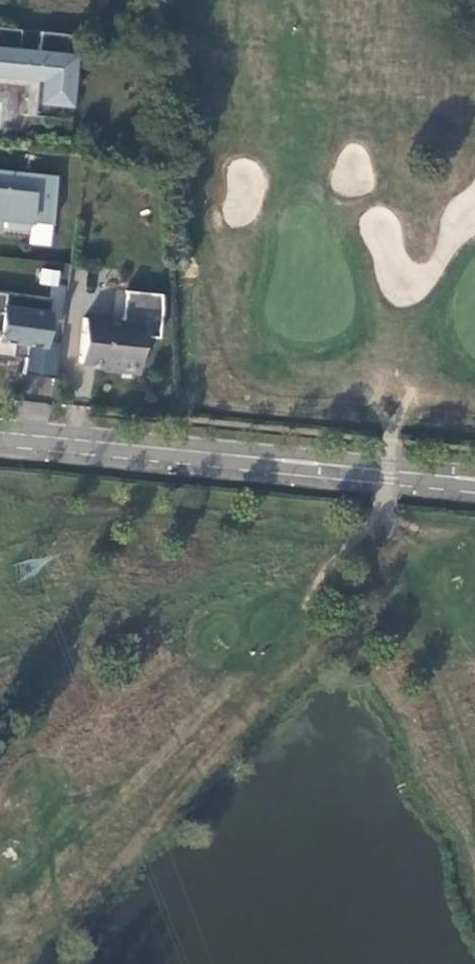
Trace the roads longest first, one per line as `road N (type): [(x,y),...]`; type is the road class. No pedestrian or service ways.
road 1 (unclassified): [(474,481),(0,432)]

